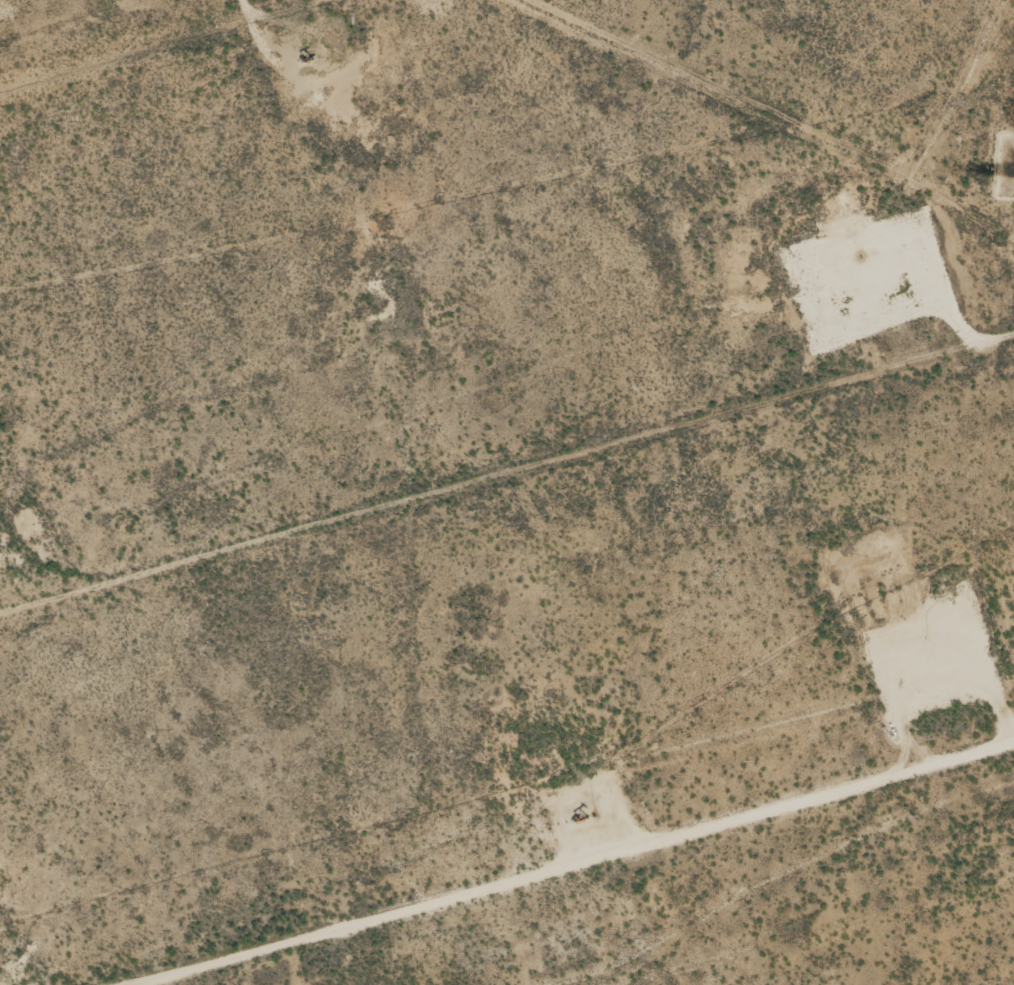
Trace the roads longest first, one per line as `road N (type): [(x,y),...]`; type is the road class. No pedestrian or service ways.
road 1 (track): [(305,984),(1013,789)]

